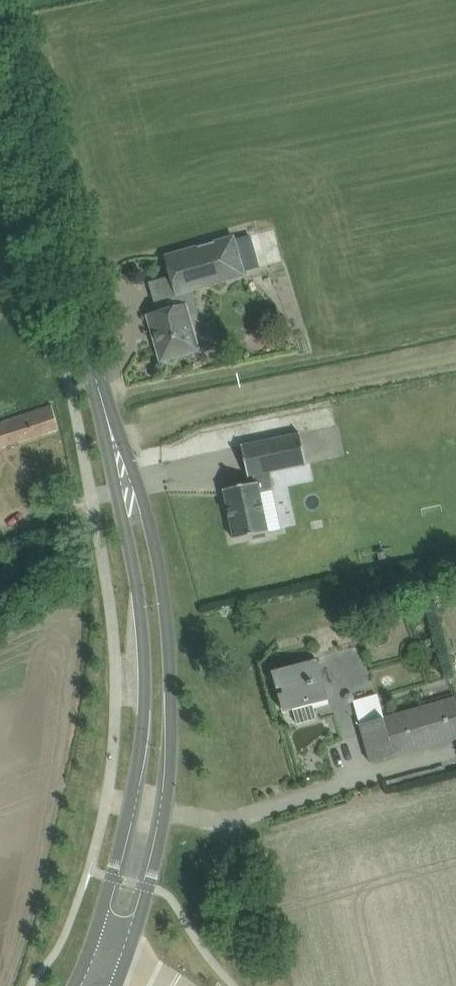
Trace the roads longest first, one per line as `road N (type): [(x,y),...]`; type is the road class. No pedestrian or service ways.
road 1 (tertiary): [(131,960),(168,817),(175,737),(163,583),(150,527),(126,483)]
road 2 (tertiary): [(126,483),(0,32)]
road 3 (tertiary): [(126,483),(146,662),(145,737),(97,943)]

